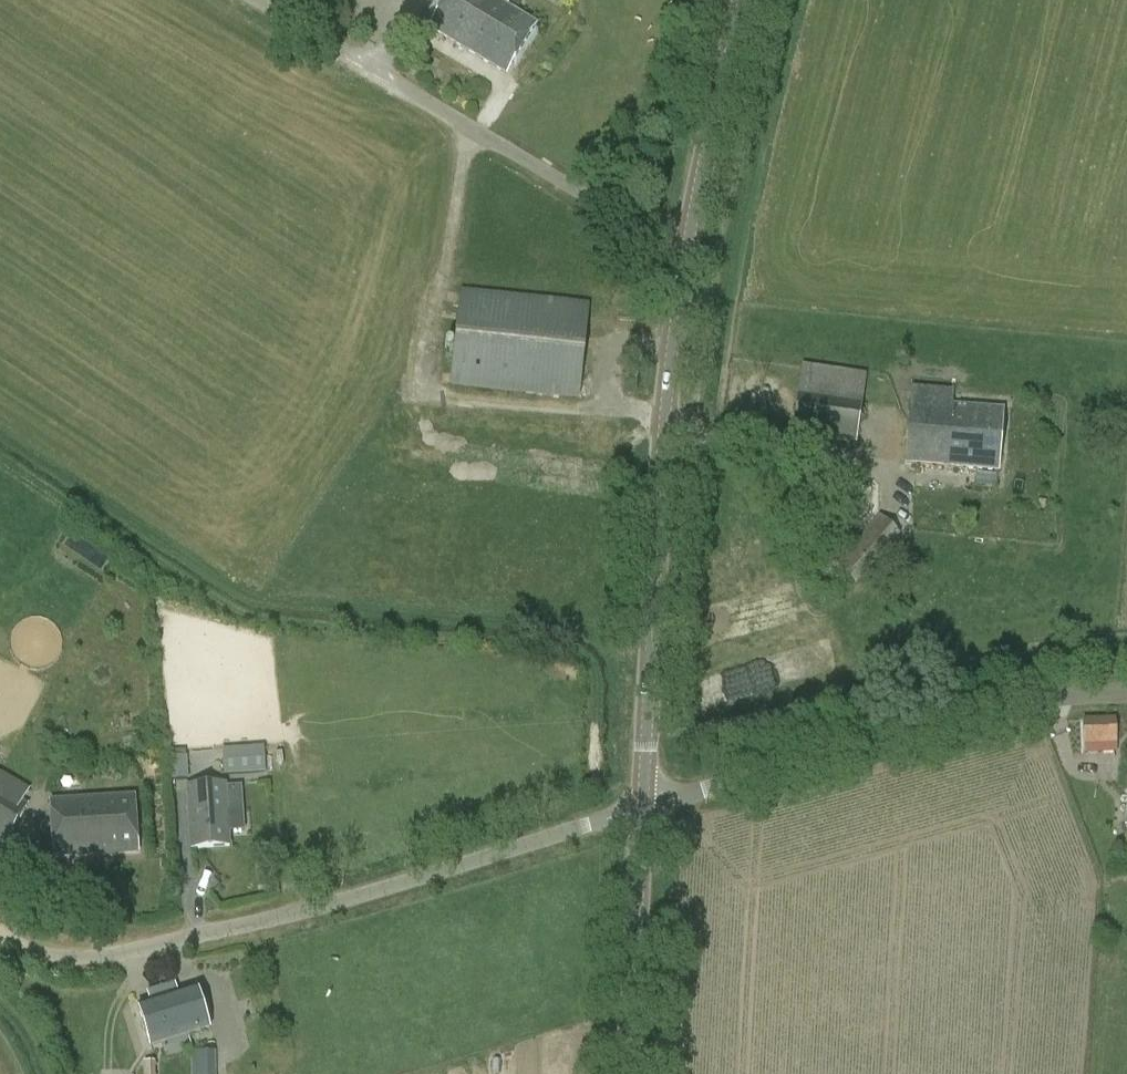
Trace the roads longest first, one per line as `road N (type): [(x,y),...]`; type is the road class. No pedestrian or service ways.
road 1 (unclassified): [(0,938),(48,958),(110,955),(643,809)]
road 2 (tertiary): [(643,809),(657,521),(690,254)]
road 3 (unclassified): [(690,254),(259,0)]
road 4 (unclassified): [(643,809),(1020,702),(1126,694)]
road 5 (tertiary): [(629,1073),(643,809)]
road 6 (tertiary): [(690,254),(741,0)]

